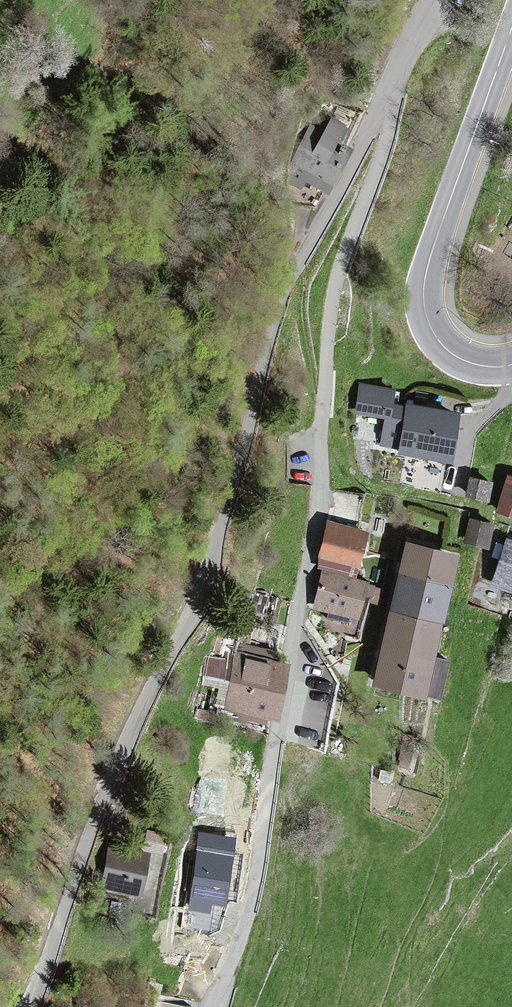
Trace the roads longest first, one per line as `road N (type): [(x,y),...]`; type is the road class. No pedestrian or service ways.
road 1 (unclassified): [(391,82),(284,292),(207,578),(119,755),(29,1006)]
road 2 (residential): [(391,82),(391,132),(340,267),(328,331),(318,506),(256,882),(207,1006)]
road 3 (tertiary): [(511,365),(486,367),(447,351),(431,332),(421,290),(511,24)]

